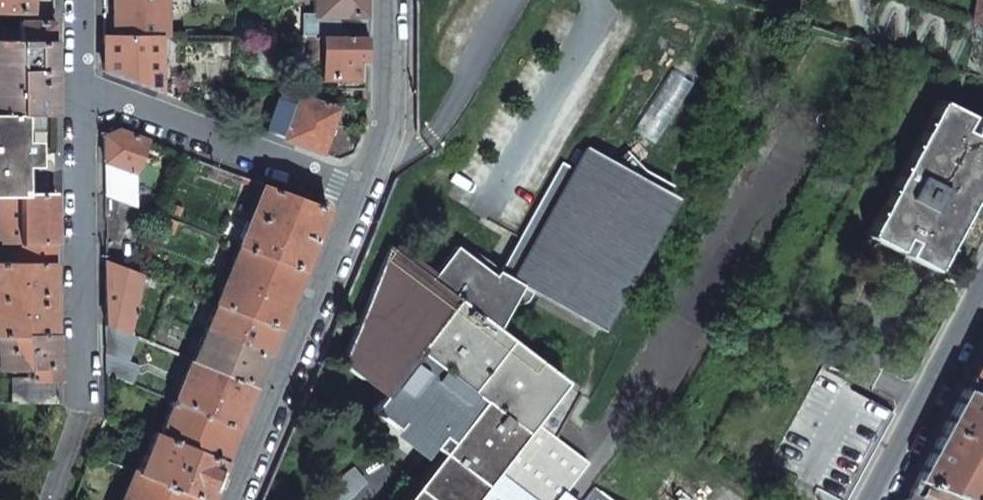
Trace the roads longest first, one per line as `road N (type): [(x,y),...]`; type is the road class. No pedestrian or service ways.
road 1 (residential): [(360,190),(229,499)]
road 2 (residential): [(76,90),(88,409)]
road 3 (residential): [(76,90),(360,190)]
road 4 (residential): [(872,499),(982,297)]
road 5 (residential): [(385,0),(386,120),(360,190)]

